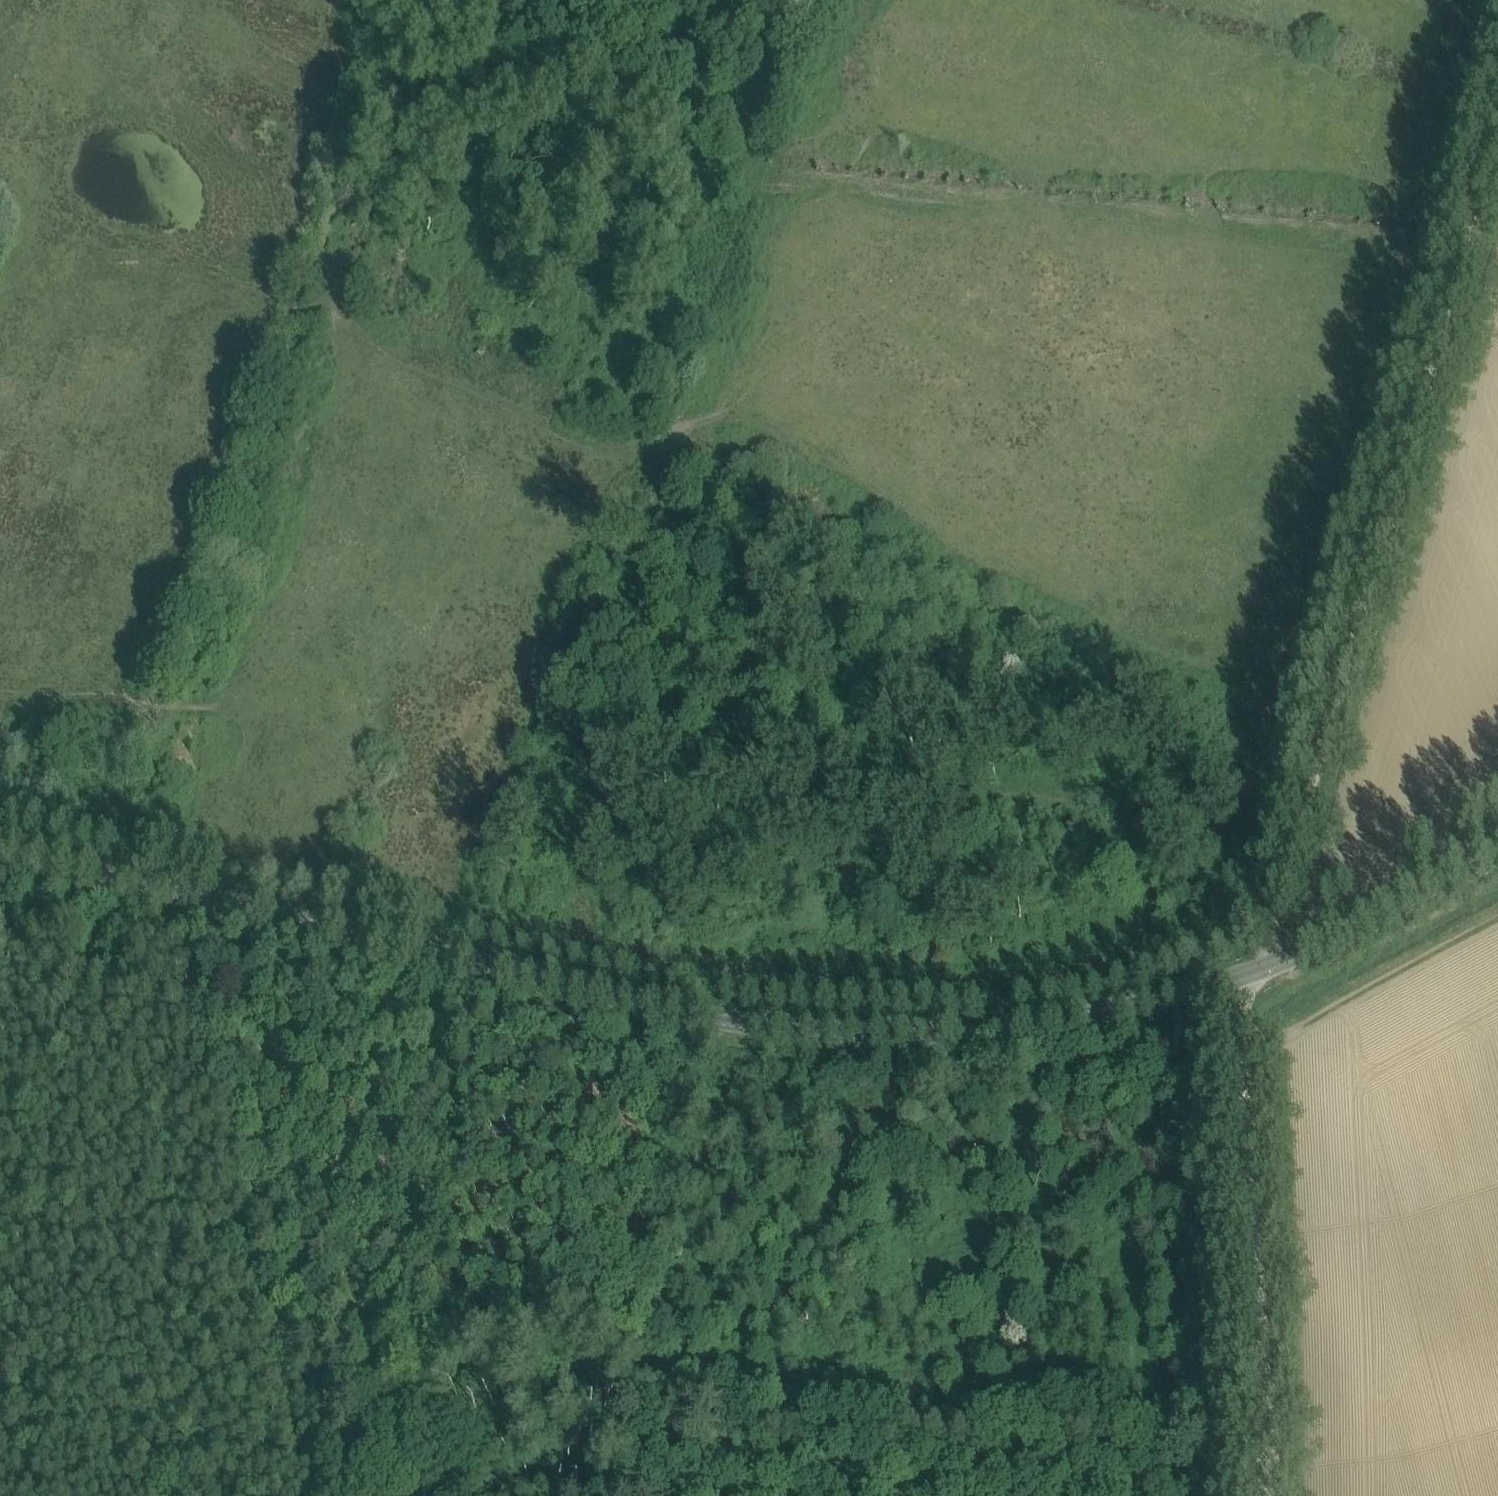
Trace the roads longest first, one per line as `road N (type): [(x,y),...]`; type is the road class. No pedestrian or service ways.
road 1 (tertiary): [(0,849),(726,1022),(931,1034),(1036,1024),(1240,975),(1336,936),(1497,851)]
road 2 (track): [(1497,148),(1302,818)]
road 3 (track): [(1240,975),(1265,1495)]
road 4 (track): [(1302,818),(1274,933),(1280,960)]

